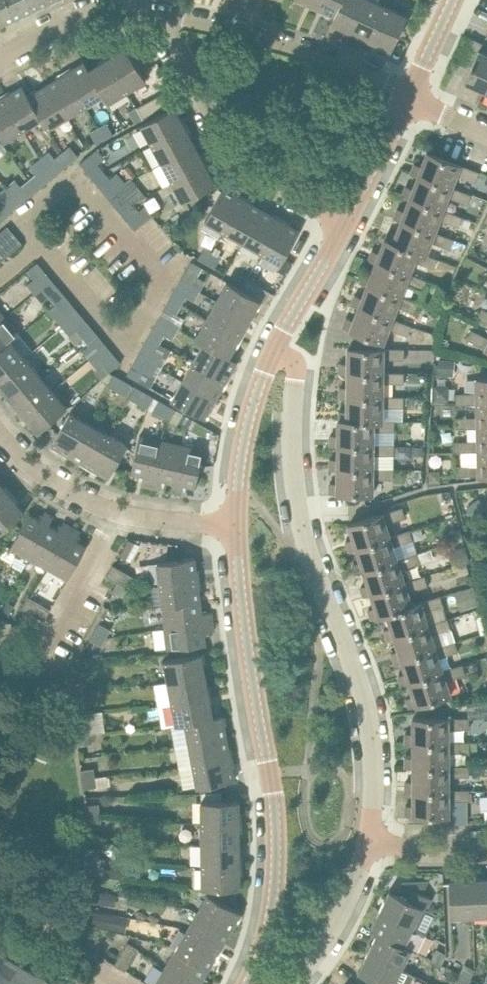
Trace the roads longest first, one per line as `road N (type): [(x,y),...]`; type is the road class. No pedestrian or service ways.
road 1 (residential): [(368,843),(369,717),(304,537),(293,458),(298,363),(276,349)]
road 2 (residential): [(247,983),(270,916),(276,844),(236,525)]
road 3 (residential): [(346,221),(251,170),(230,150),(158,26)]
road 4 (residential): [(409,92),(255,38),(178,18),(158,26)]
road 5 (residential): [(236,525),(108,508),(56,483),(0,434)]
road 6 (residential): [(236,525),(245,439),(276,349)]
road 7 (residential): [(158,26),(107,8),(0,58)]
road 8 (residential): [(293,983),(347,901),(368,843)]
road 9 (residential): [(276,349),(346,221)]
road 10 (residential): [(346,221),(407,97)]

